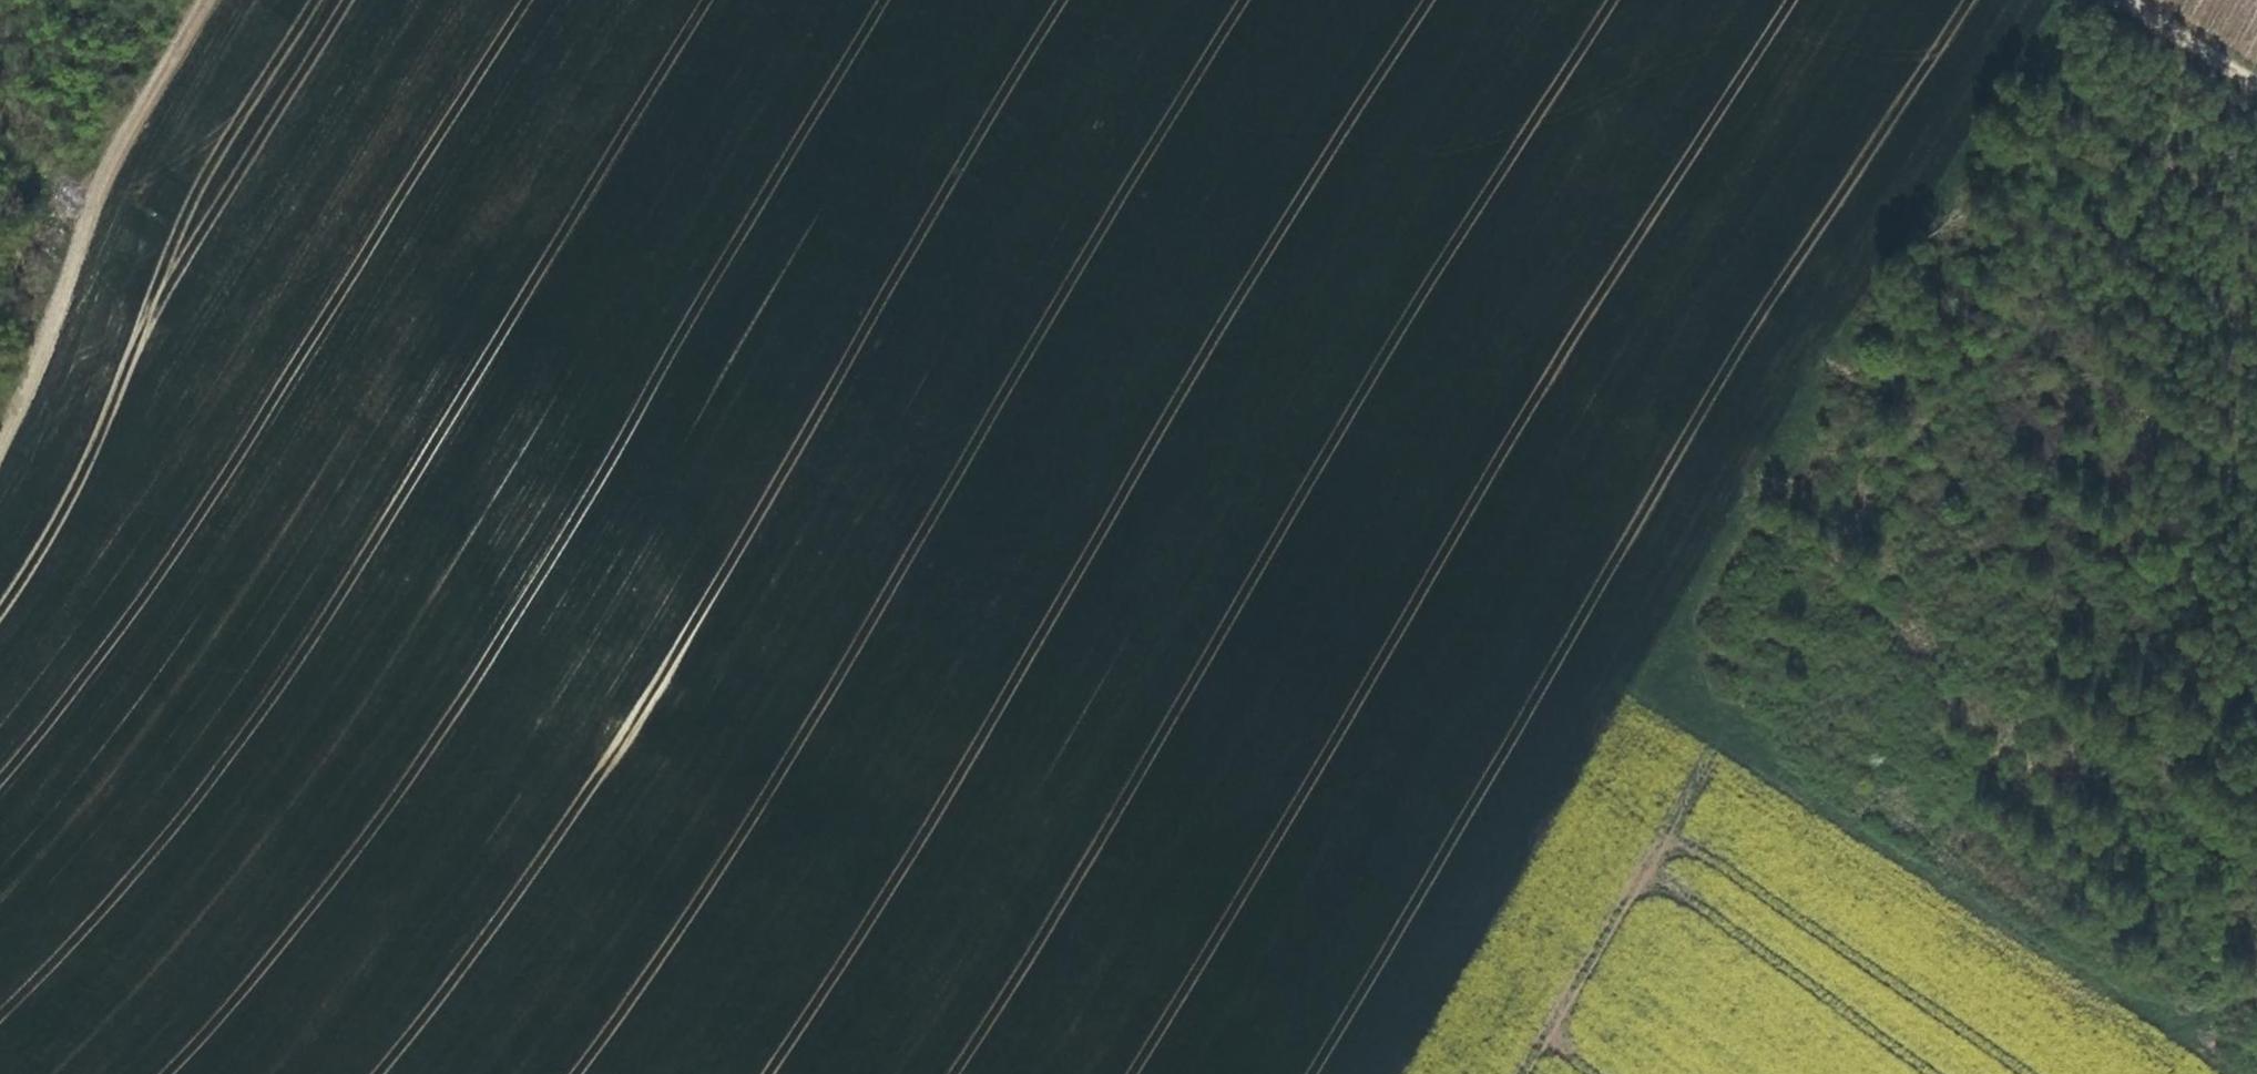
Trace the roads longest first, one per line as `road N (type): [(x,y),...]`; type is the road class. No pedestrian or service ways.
road 1 (track): [(0,384),(88,193),(212,0)]
road 2 (track): [(2123,0),(2256,85)]

